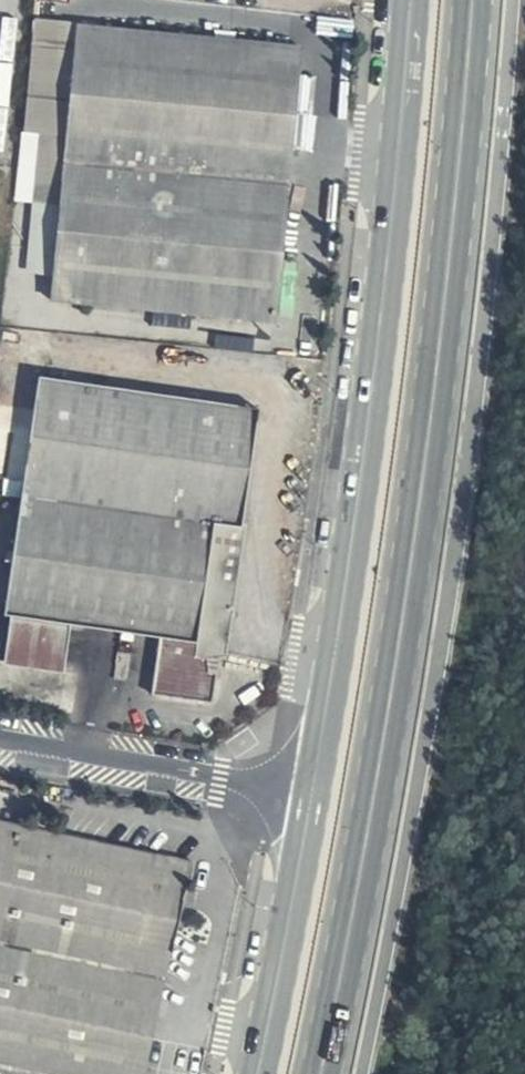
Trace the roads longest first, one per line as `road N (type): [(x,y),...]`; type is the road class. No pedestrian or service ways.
road 1 (trunk): [(319,1073),(375,796),(419,507),(472,0)]
road 2 (tertiary): [(311,801),(356,503),(411,0)]
road 3 (unclassified): [(0,746),(311,801)]
road 4 (tertiary): [(257,1073),(311,801)]

